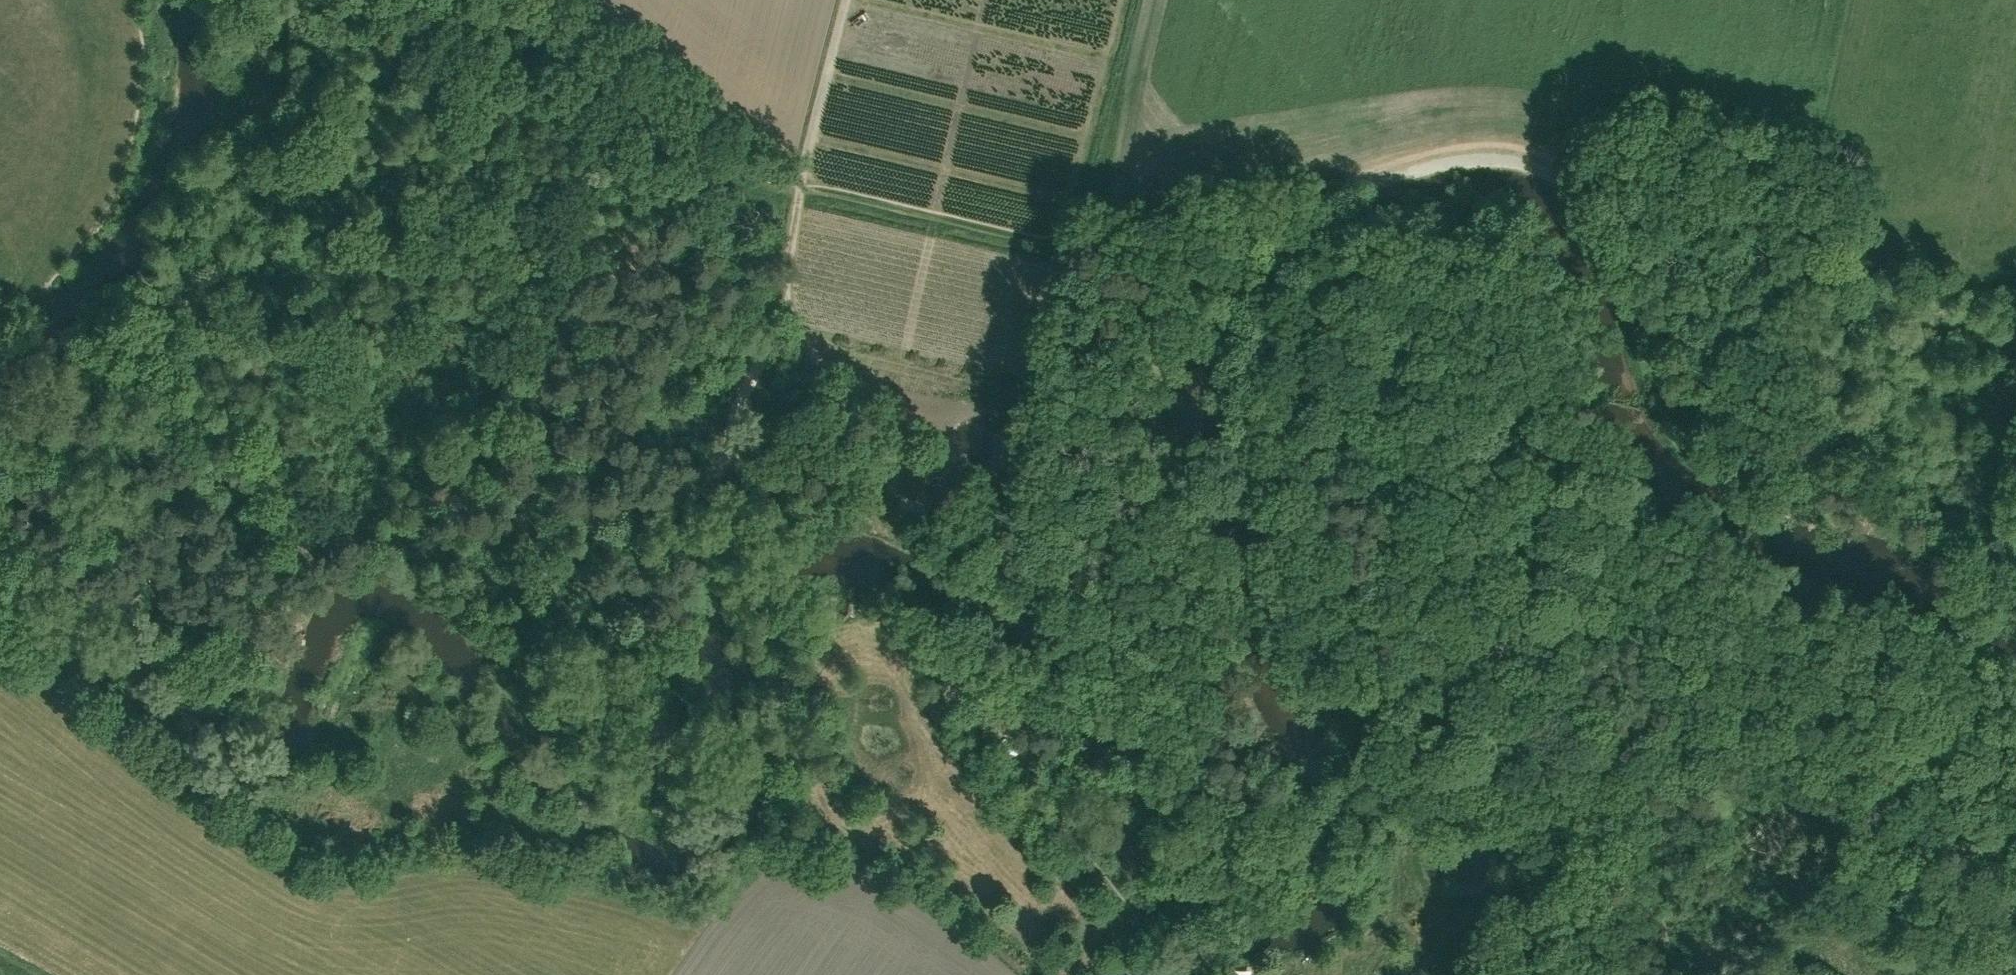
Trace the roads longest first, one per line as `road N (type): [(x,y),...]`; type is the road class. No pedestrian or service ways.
road 1 (track): [(625,81),(682,194),(790,324),(800,186),(846,0)]
road 2 (track): [(867,405),(790,324),(746,389),(702,535)]
road 3 (track): [(1063,823),(1142,938),(1141,962),(1130,974)]
road 4 (track): [(523,0),(625,81)]

